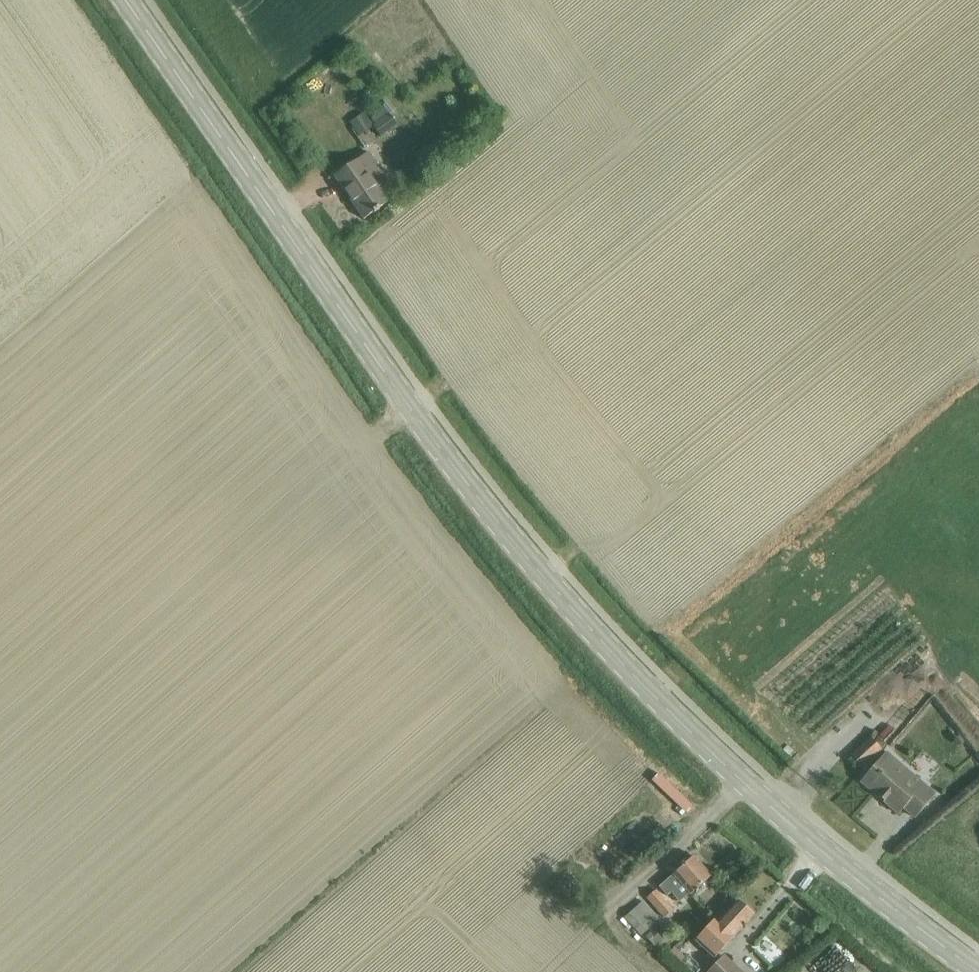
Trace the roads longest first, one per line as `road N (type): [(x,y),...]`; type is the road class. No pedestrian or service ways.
road 1 (secondary): [(978,971),(737,777),(564,601),(447,460),(122,0)]

